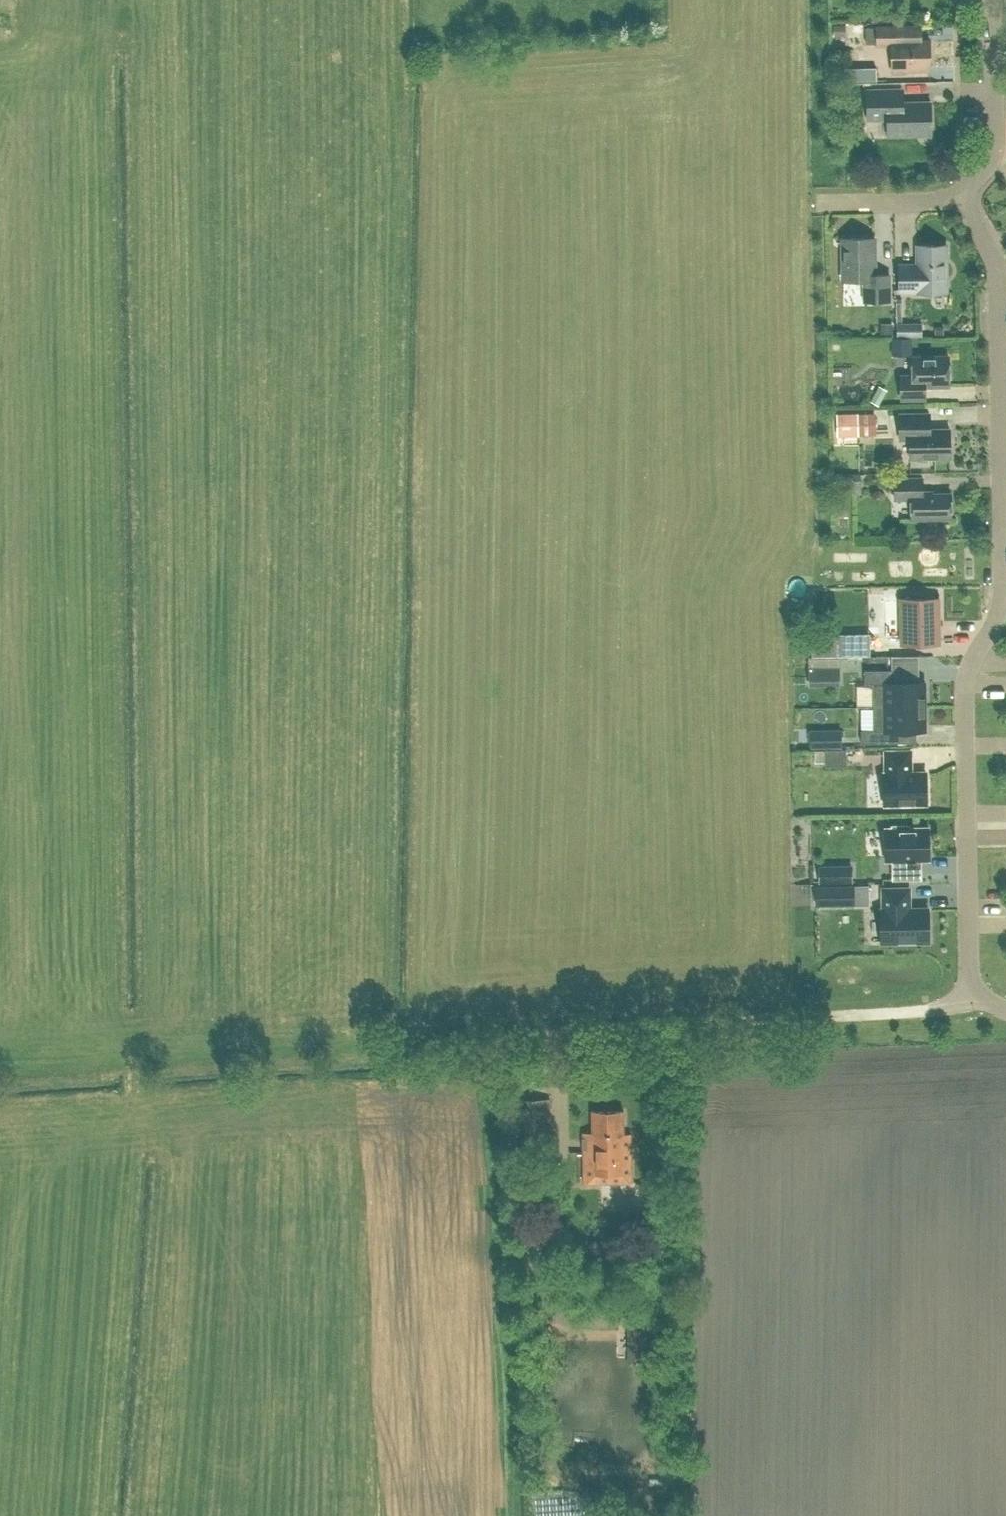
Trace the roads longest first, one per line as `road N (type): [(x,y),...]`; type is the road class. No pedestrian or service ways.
road 1 (track): [(0,1071),(928,1009)]
road 2 (residential): [(969,1003),(966,697),(1004,597),(998,276),(958,198)]
road 3 (residential): [(958,198),(980,171),(993,131),(992,0)]
road 4 (residential): [(824,202),(958,198)]

